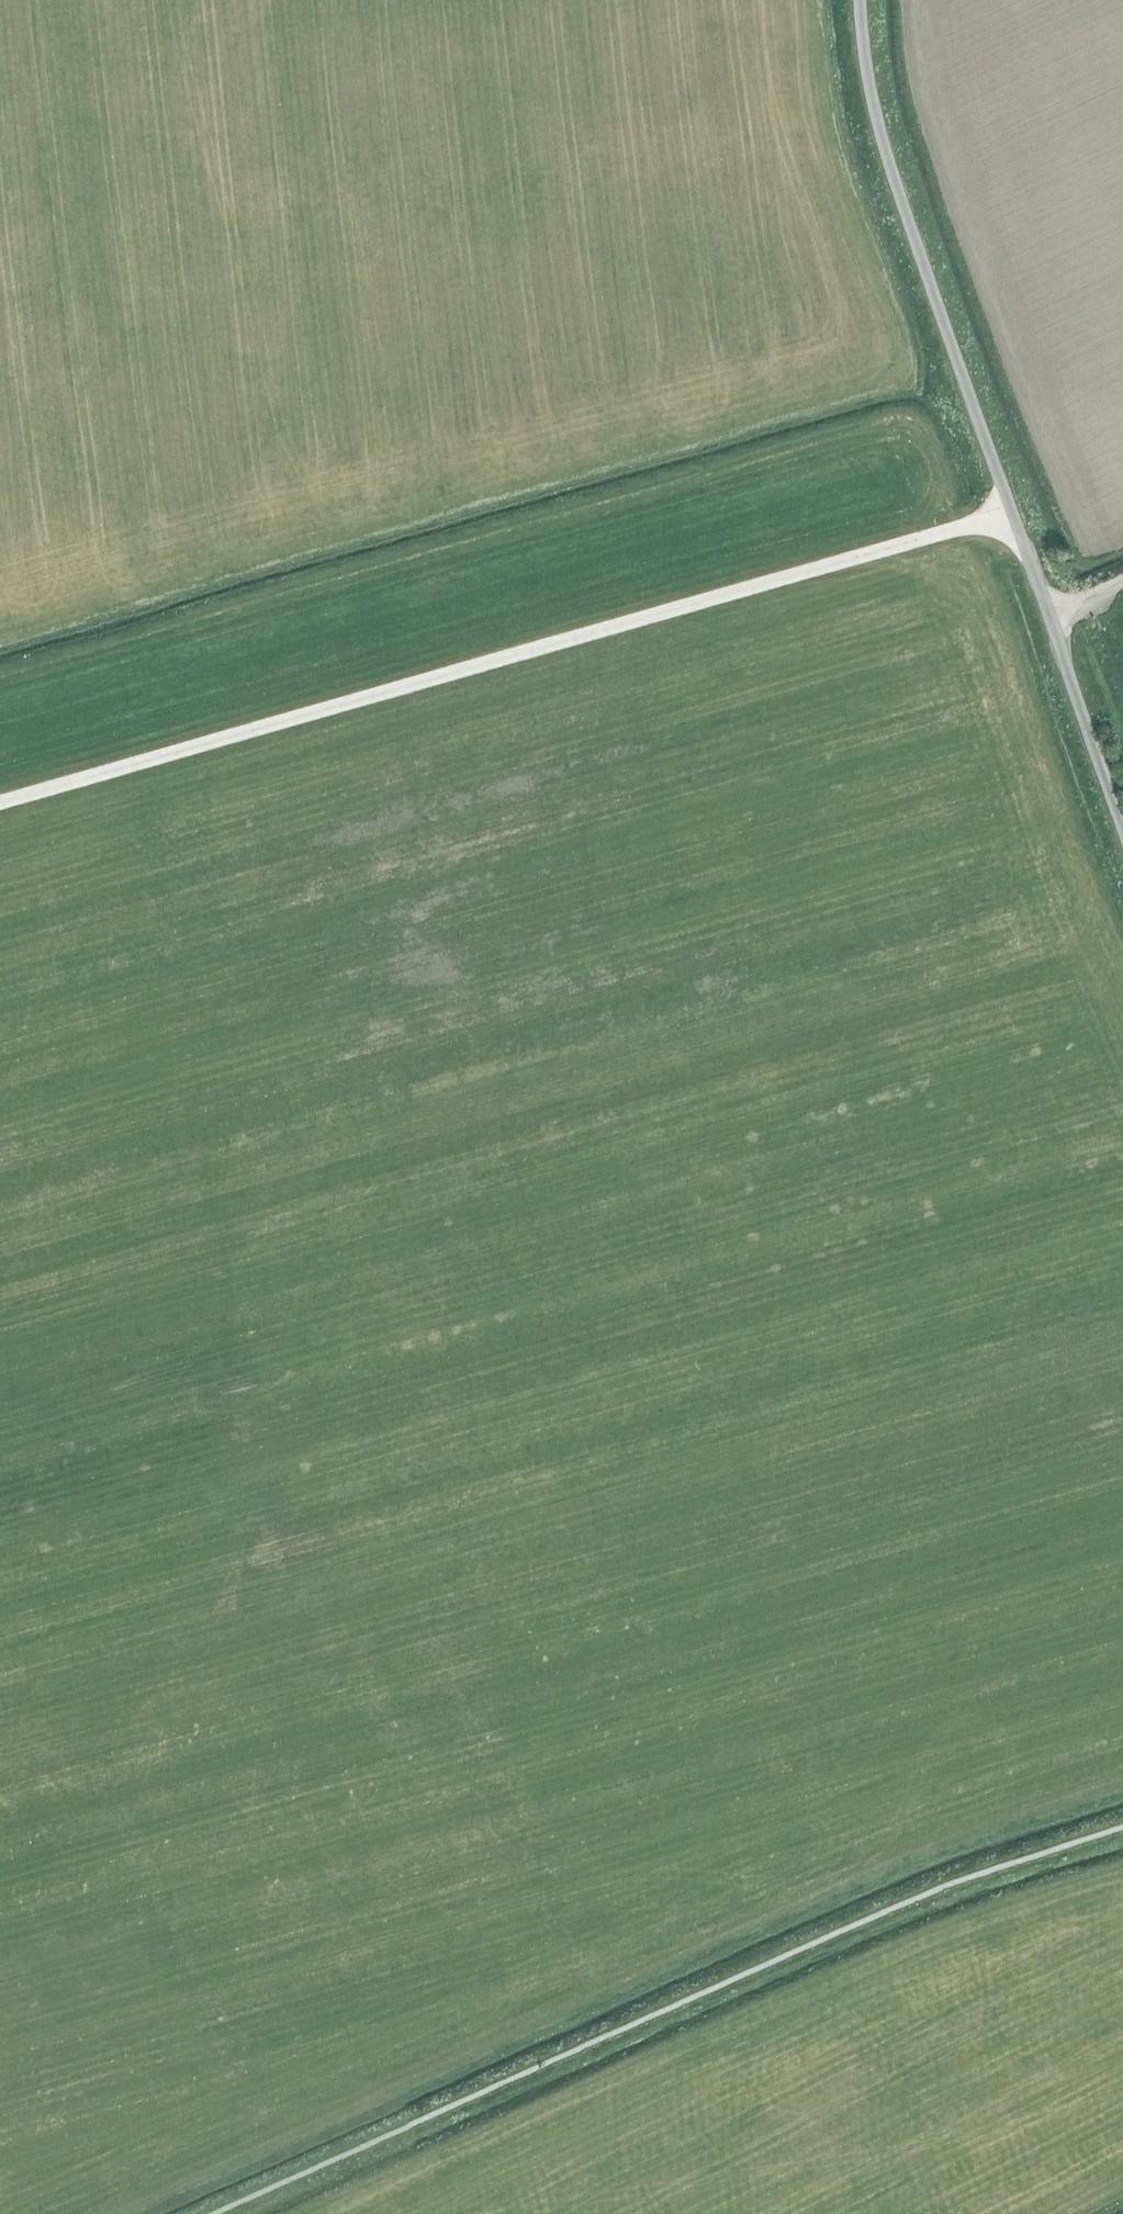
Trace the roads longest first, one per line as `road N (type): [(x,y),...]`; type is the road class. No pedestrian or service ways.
road 1 (unclassified): [(1122,828),(881,136),(861,0)]

